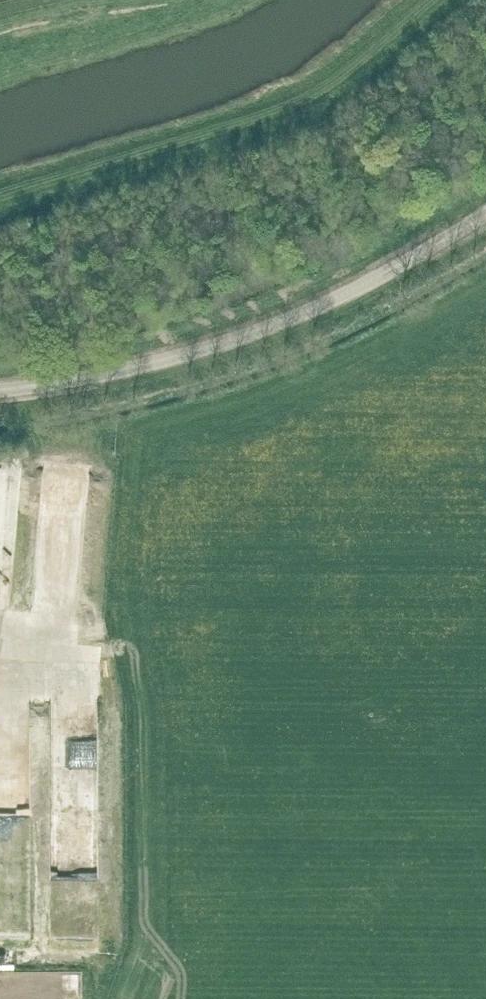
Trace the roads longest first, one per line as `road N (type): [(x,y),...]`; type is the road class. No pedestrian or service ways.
road 1 (unclassified): [(0,390),(176,359),(313,311),(485,215)]
road 2 (track): [(0,194),(291,104),(418,0)]

